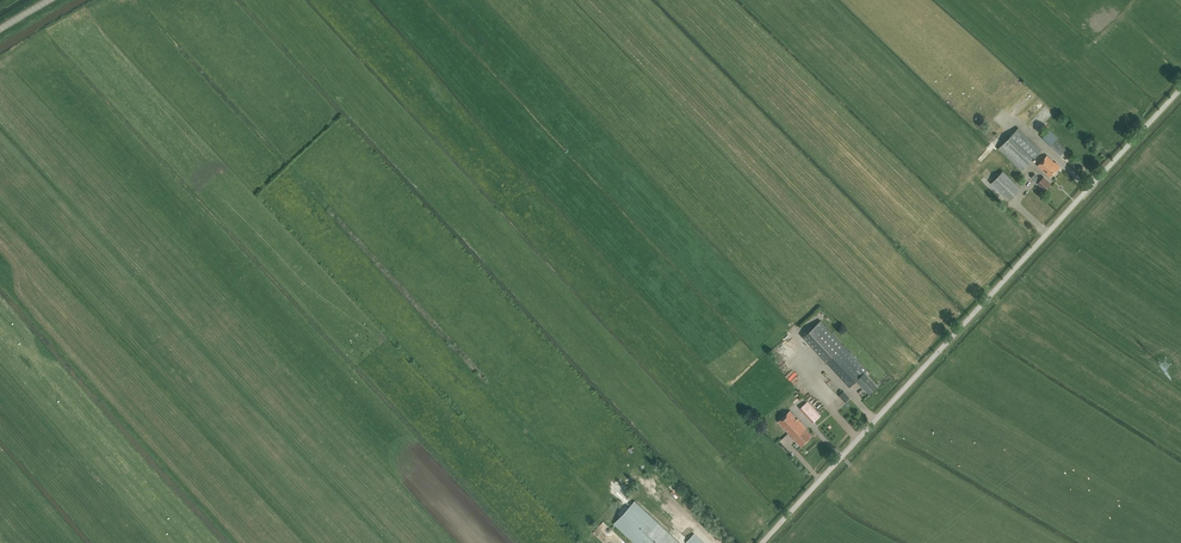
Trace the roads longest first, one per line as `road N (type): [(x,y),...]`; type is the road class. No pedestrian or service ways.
road 1 (unclassified): [(761,542),(1180,88)]

